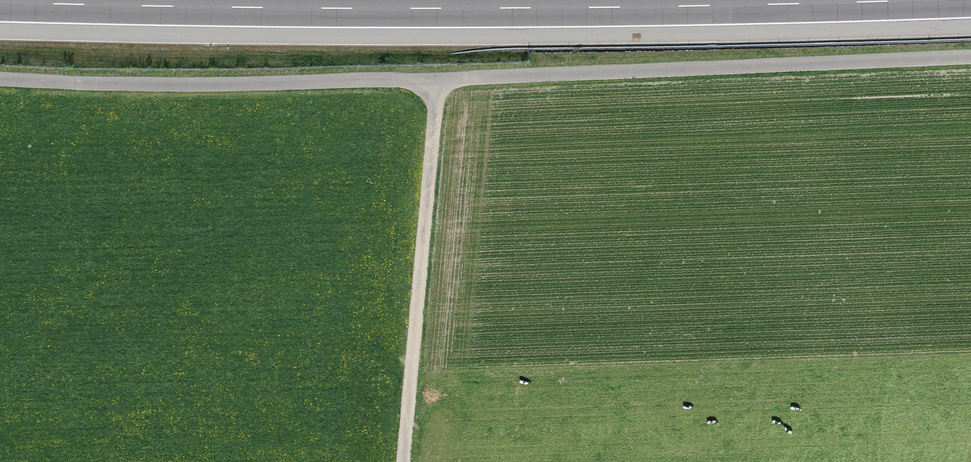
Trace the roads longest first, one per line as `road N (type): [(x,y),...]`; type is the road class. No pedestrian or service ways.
road 1 (track): [(970,56),(438,80),(0,80)]
road 2 (motorway): [(0,3),(520,8),(920,0)]
road 3 (track): [(404,461),(438,80)]

